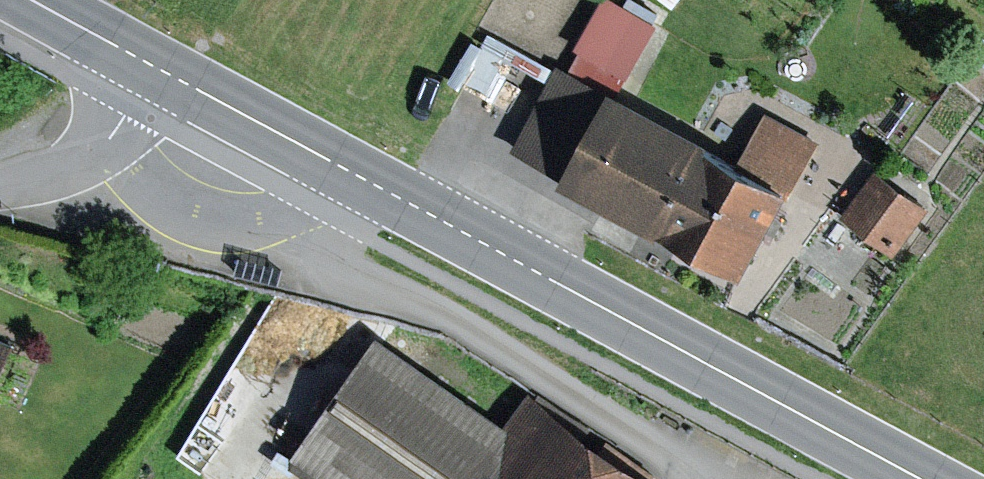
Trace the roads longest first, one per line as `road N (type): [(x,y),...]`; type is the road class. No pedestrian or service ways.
road 1 (primary): [(920,478),(156,66)]
road 2 (track): [(378,186),(347,234),(348,269),(447,312),(669,454),(688,478)]
road 3 (unclassified): [(156,66),(116,129),(75,167),(0,191)]
road 4 (primary): [(156,66),(38,0)]

